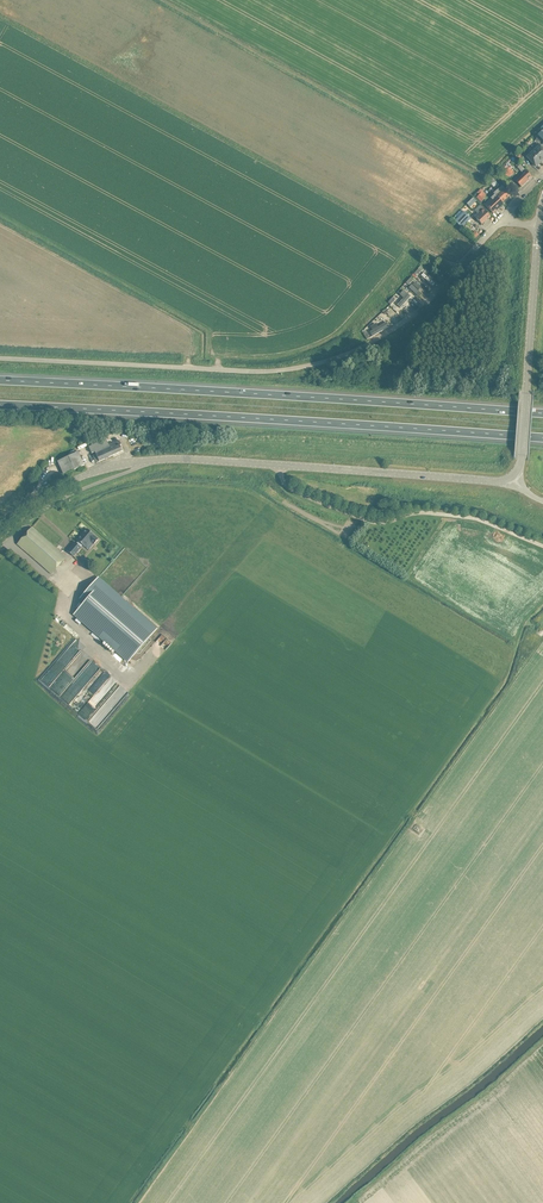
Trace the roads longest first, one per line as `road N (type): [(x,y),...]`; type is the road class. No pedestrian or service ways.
road 1 (unclassified): [(0,358),(248,372),(329,360),(416,313),(499,222)]
road 2 (motorway): [(0,405),(542,437)]
road 3 (motorway): [(542,413),(0,382)]
road 4 (tertiary): [(279,465),(176,459),(113,467),(54,491),(0,527)]
road 5 (unclassified): [(542,546),(447,515),(370,522),(293,491),(279,465)]
road 6 (tertiary): [(511,479),(521,455),(539,226)]
road 7 (tertiary): [(511,479),(279,465)]

